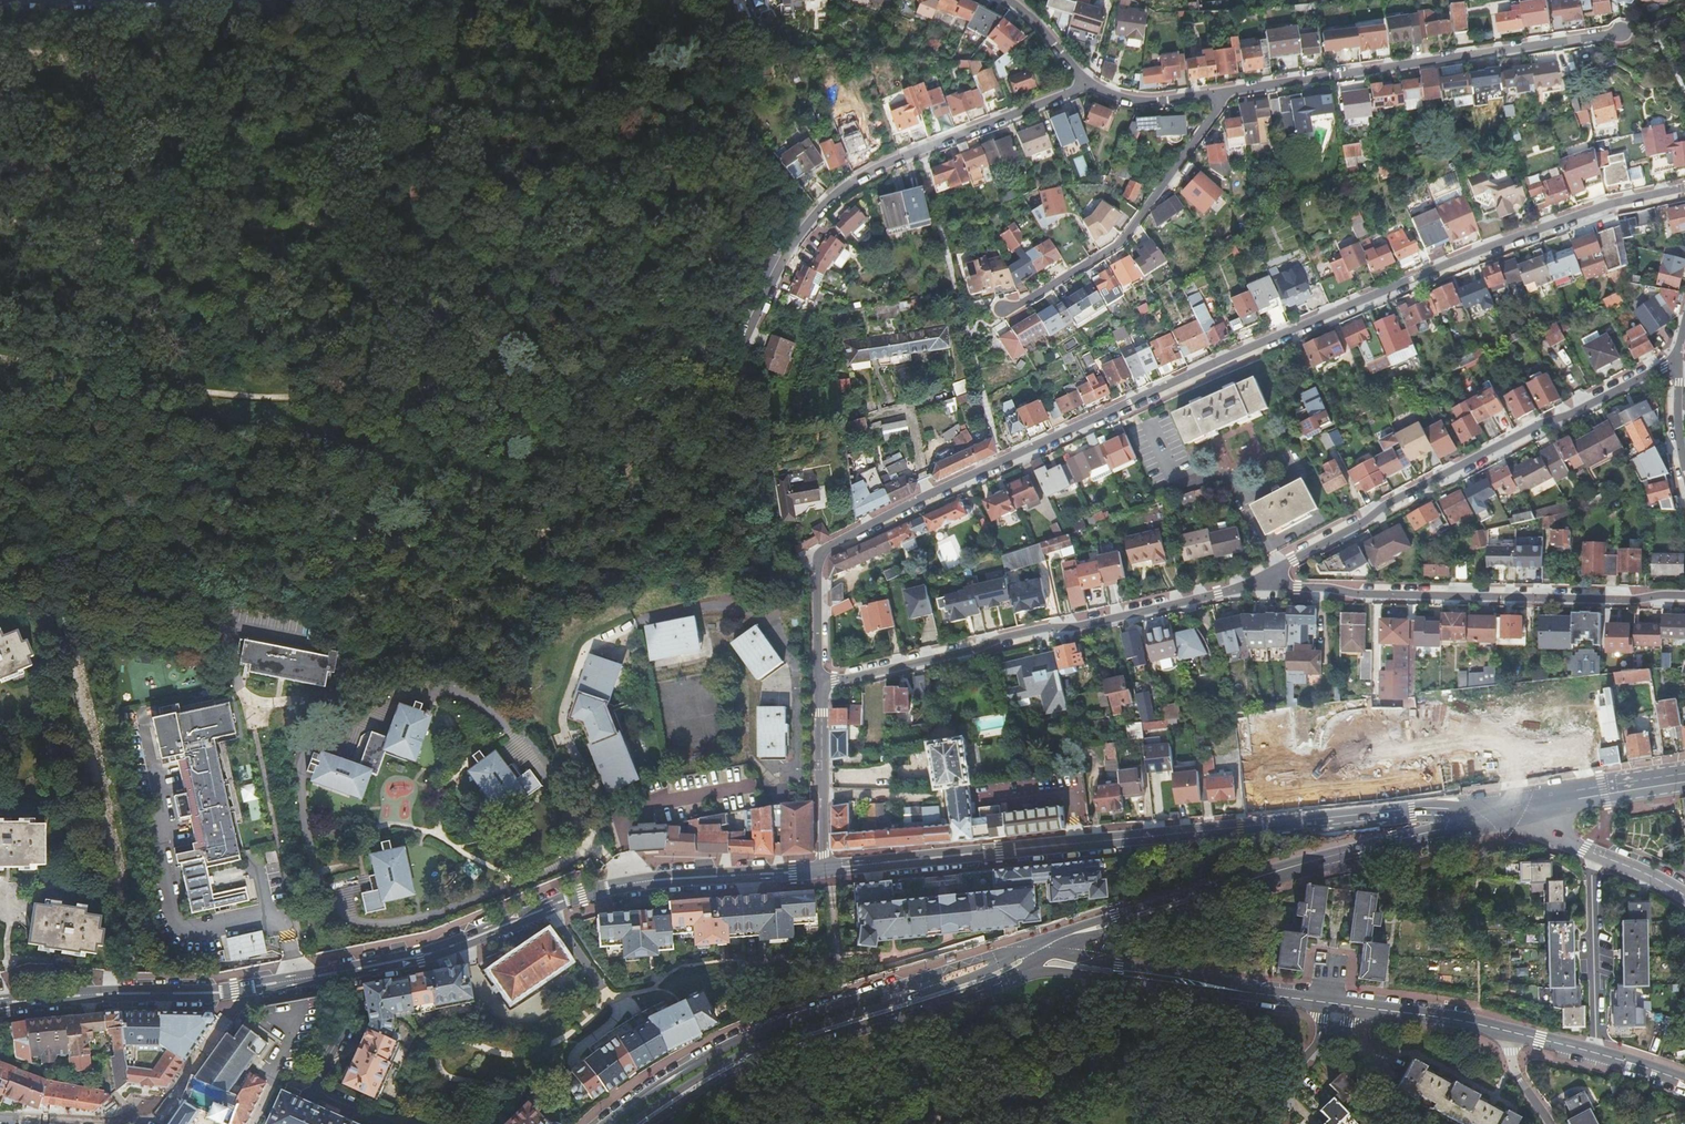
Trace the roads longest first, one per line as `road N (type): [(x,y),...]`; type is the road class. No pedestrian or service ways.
road 1 (residential): [(1684,190),(1482,253),(1266,343),(818,554),(820,684)]
road 2 (tertiary): [(825,869),(1412,809),(1500,812)]
road 3 (residential): [(1227,591),(1676,357)]
road 4 (secondary): [(1500,812),(1276,871),(1026,956)]
road 5 (tertiary): [(825,869),(582,895),(460,943),(347,972)]
road 6 (track): [(709,163),(612,183),(607,200),(236,235)]
road 7 (residential): [(741,352),(792,241),(850,183),(1085,81)]
road 8 (residential): [(1684,599),(1227,591)]
road 9 (residential): [(820,684),(1227,591)]
road 10 (residential): [(1220,92),(1623,34)]
road 11 (track): [(470,364),(411,385),(316,398),(82,377)]
road 12 (track): [(67,631),(93,563),(379,535)]
road 13 (tertiary): [(347,972),(235,991),(0,1003)]
road 14 (secondary): [(641,1123),(745,1059),(936,995)]
road 15 (residential): [(1007,312),(1119,244),(1217,111),(1220,92)]
road 16 (tertiary): [(1026,956),(1325,1002)]
road 17 (track): [(0,219),(62,246),(236,235)]
road 18 (residential): [(415,1123),(344,1108),(318,1090),(345,1021),(347,972)]
road 19 (track): [(236,235),(135,108),(88,71)]
road 20 (residential): [(1598,854),(1597,1054)]
road 21 (residential): [(780,1024),(682,1071),(607,1123)]
road 22 (track): [(82,377),(94,304),(21,278),(0,240)]
road 23 (secondary): [(1500,812),(1684,781)]
road 24 (residential): [(820,684),(825,869)]
road 25 (tertiary): [(1325,1002),(1504,1030)]
road 26 (track): [(1062,1090),(914,1123)]
road 27 (residential): [(1085,81),(1128,100),(1220,92)]
road 28 (residential): [(1026,956),(983,958),(898,986)]
road 29 (residential): [(1279,1123),(1293,1075),(1318,1043),(1325,1002)]
road 30 (track): [(80,590),(98,602),(206,625)]
road 31 (unclassified): [(898,986),(780,1024)]

